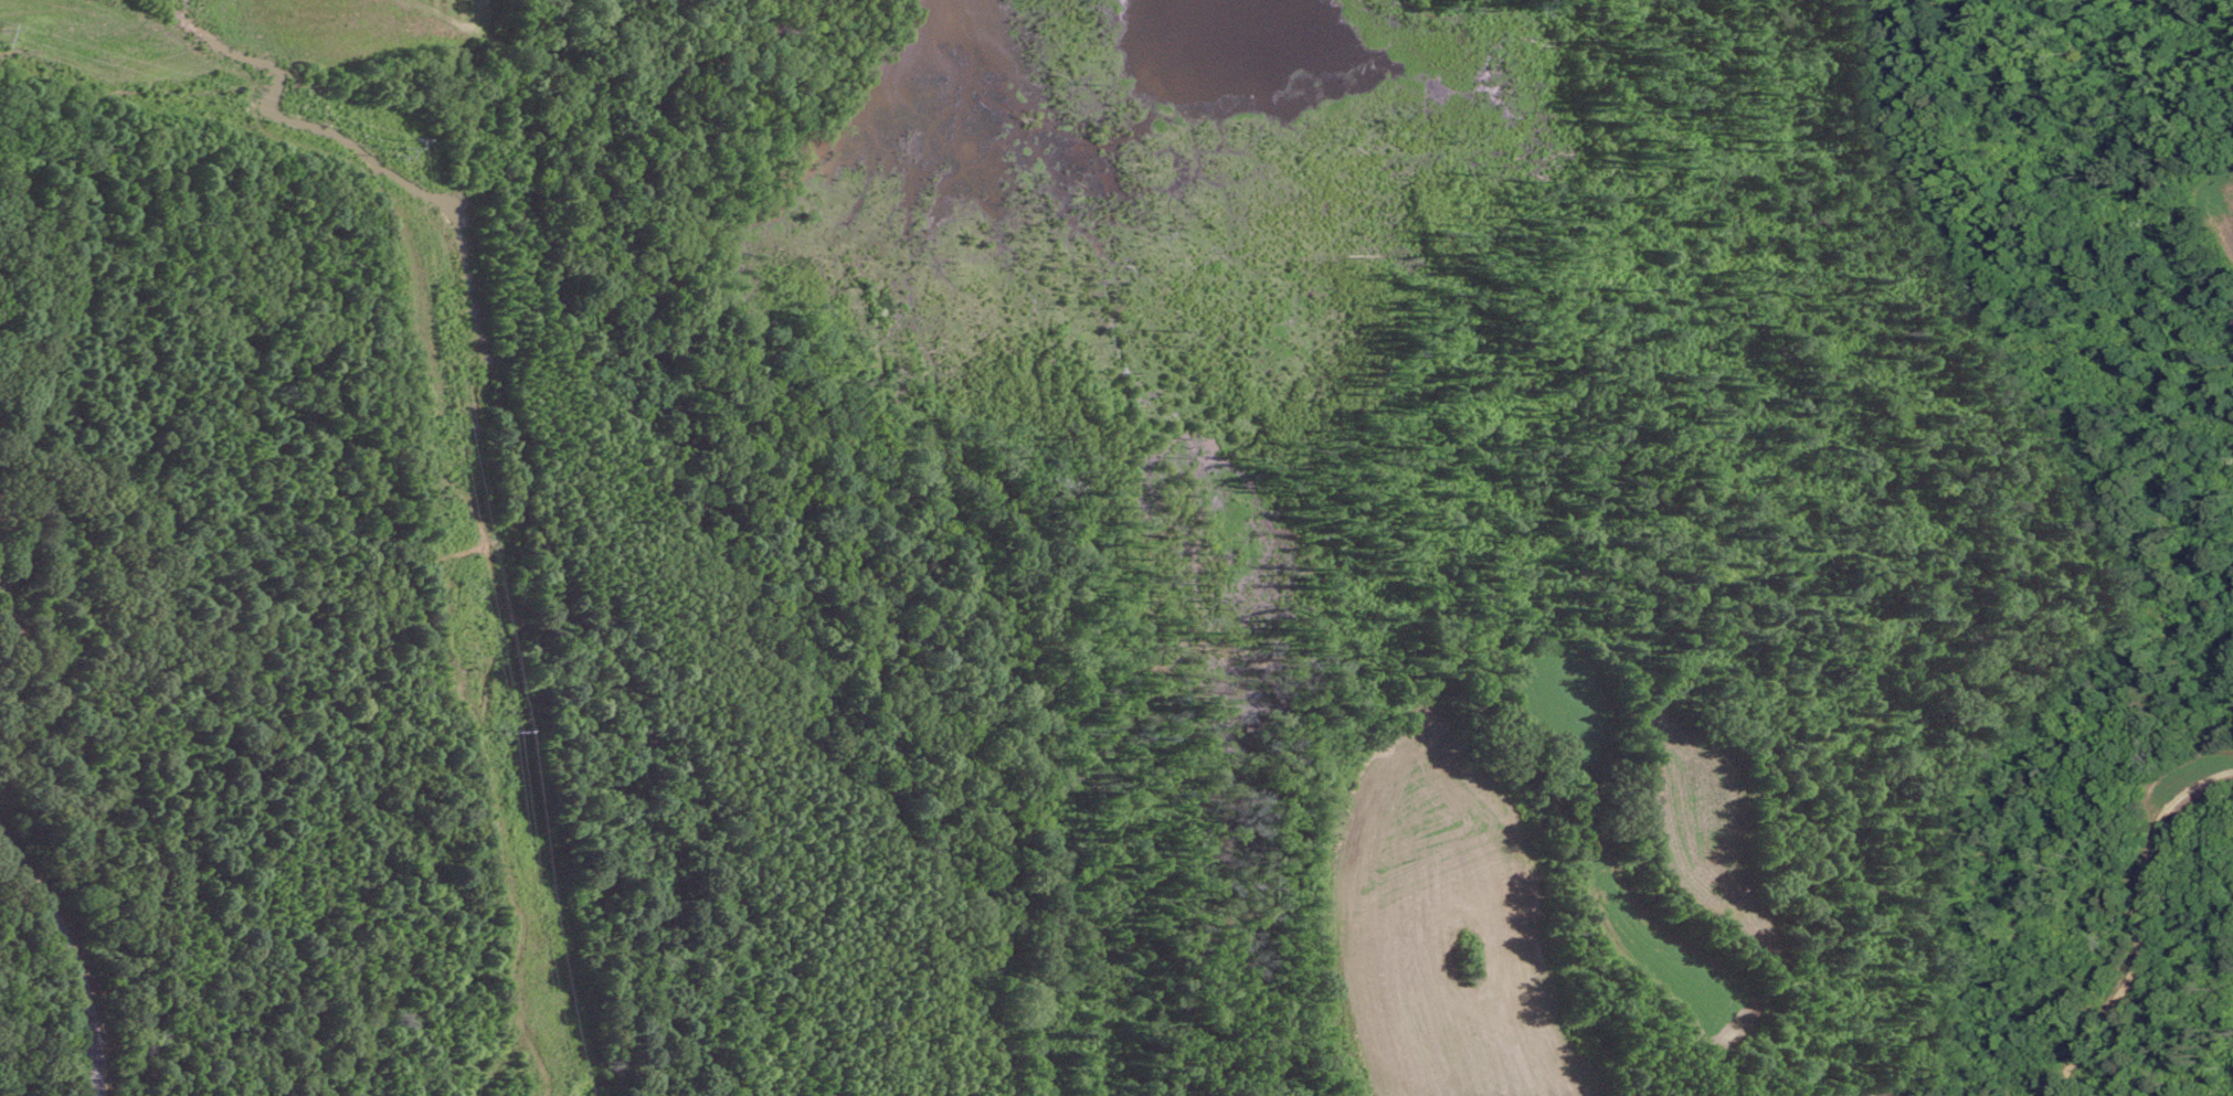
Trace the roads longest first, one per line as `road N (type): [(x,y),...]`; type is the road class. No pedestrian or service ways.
road 1 (residential): [(96,1095),(92,1019),(51,906),(0,825)]

